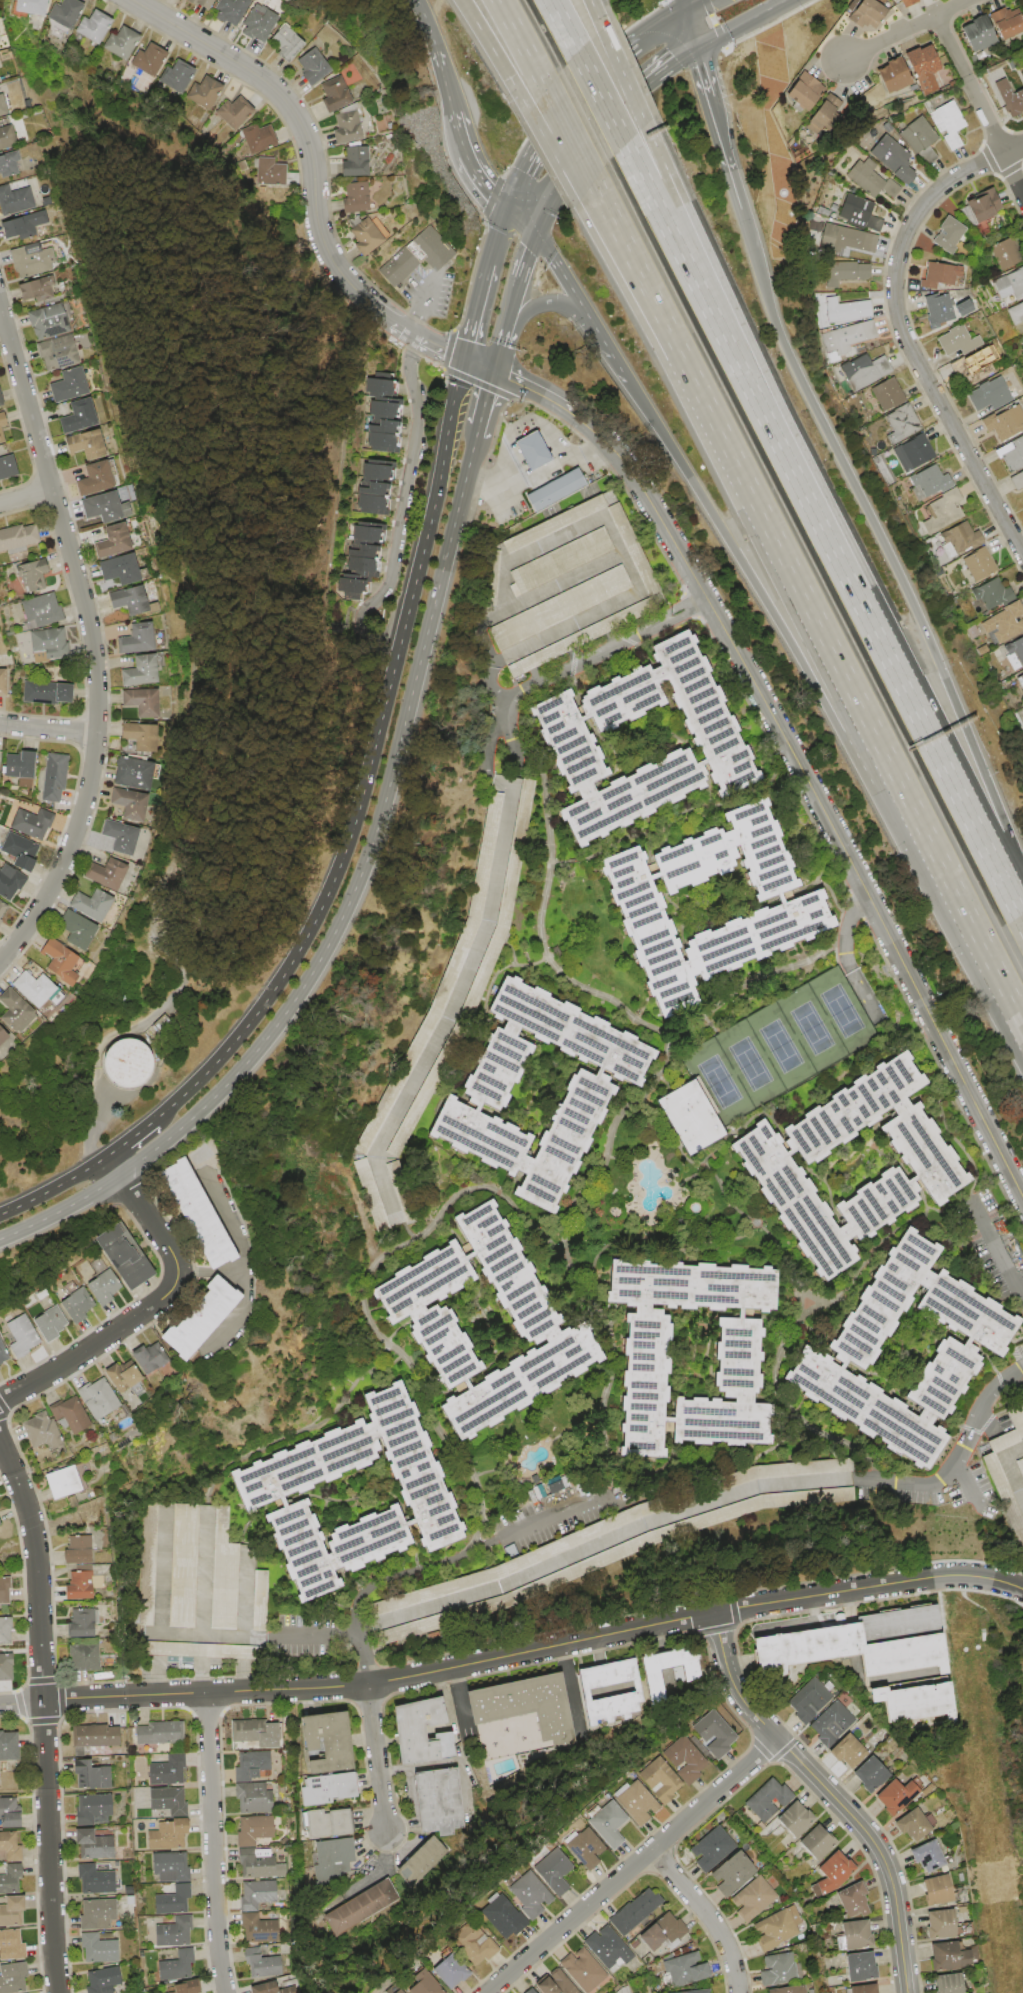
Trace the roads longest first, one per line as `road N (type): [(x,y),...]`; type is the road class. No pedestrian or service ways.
road 1 (residential): [(0,1707),(369,1685),(938,1578),(1022,1590)]
road 2 (secondary): [(0,1238),(98,1188),(191,1118),(256,1049),(319,959),(380,814),(475,435)]
road 3 (secondary): [(461,359),(426,536),(339,865),(274,988),(205,1072),(152,1120)]
road 4 (motorway): [(1022,874),(921,624),(779,336),(726,165)]
road 5 (motorway): [(620,371),(1010,998)]
road 6 (residential): [(0,300),(88,578),(104,661),(104,732),(81,839),(0,964)]
road 7 (residential): [(727,635),(1022,1194)]
road 8 (residential): [(61,1992),(38,1556),(0,1440)]
road 9 (motorway): [(763,515),(1010,998)]
road 10 (motorway): [(1022,925),(786,462)]
road 11 (residential): [(461,359),(376,313),(347,279),(323,236),(307,134),(275,89),(132,0)]
road 12 (residential): [(1022,556),(907,344),(894,305),(895,262),(914,218),(946,184),(1002,153)]
road 13 (residential): [(910,1992),(885,1858),(750,1708),(731,1676),(715,1616)]
road 14 (residential): [(780,1741),(491,1992)]
road 15 (motorway): [(592,180),(763,515)]
road 16 (motorway): [(786,462),(644,123)]
road 17 (motorway): [(578,200),(763,515)]
road 18 (residential): [(492,368),(567,406),(600,434),(727,635)]
road 19 (motorway): [(786,462),(623,143)]
road 20 (residential): [(403,626),(367,638),(359,620),(389,580),(416,423),(408,366),(418,339)]
road 21 (residential): [(105,1156),(160,1245),(162,1287),(64,1364),(0,1399)]
road 22 (residential): [(227,1992),(209,1695)]
road 23 (secondary): [(631,38),(579,86),(530,149),(485,263)]
road 24 (secondary): [(536,235),(574,167),(621,108),(694,50)]
road 25 (residential): [(1022,197),(937,17)]
road 26 (residential): [(740,1992),(722,1935),(654,1851)]
road 27 (motorway): [(536,235),(620,371)]
road 28 (residential): [(389,1834),(369,1685)]
road 29 (motorway): [(497,349),(529,307),(546,301),(569,305),(603,343)]
road 30 (residential): [(971,0),(844,61)]
road 31 (secondary): [(492,368),(536,235)]
road 32 (motorway): [(462,0),(528,112)]

